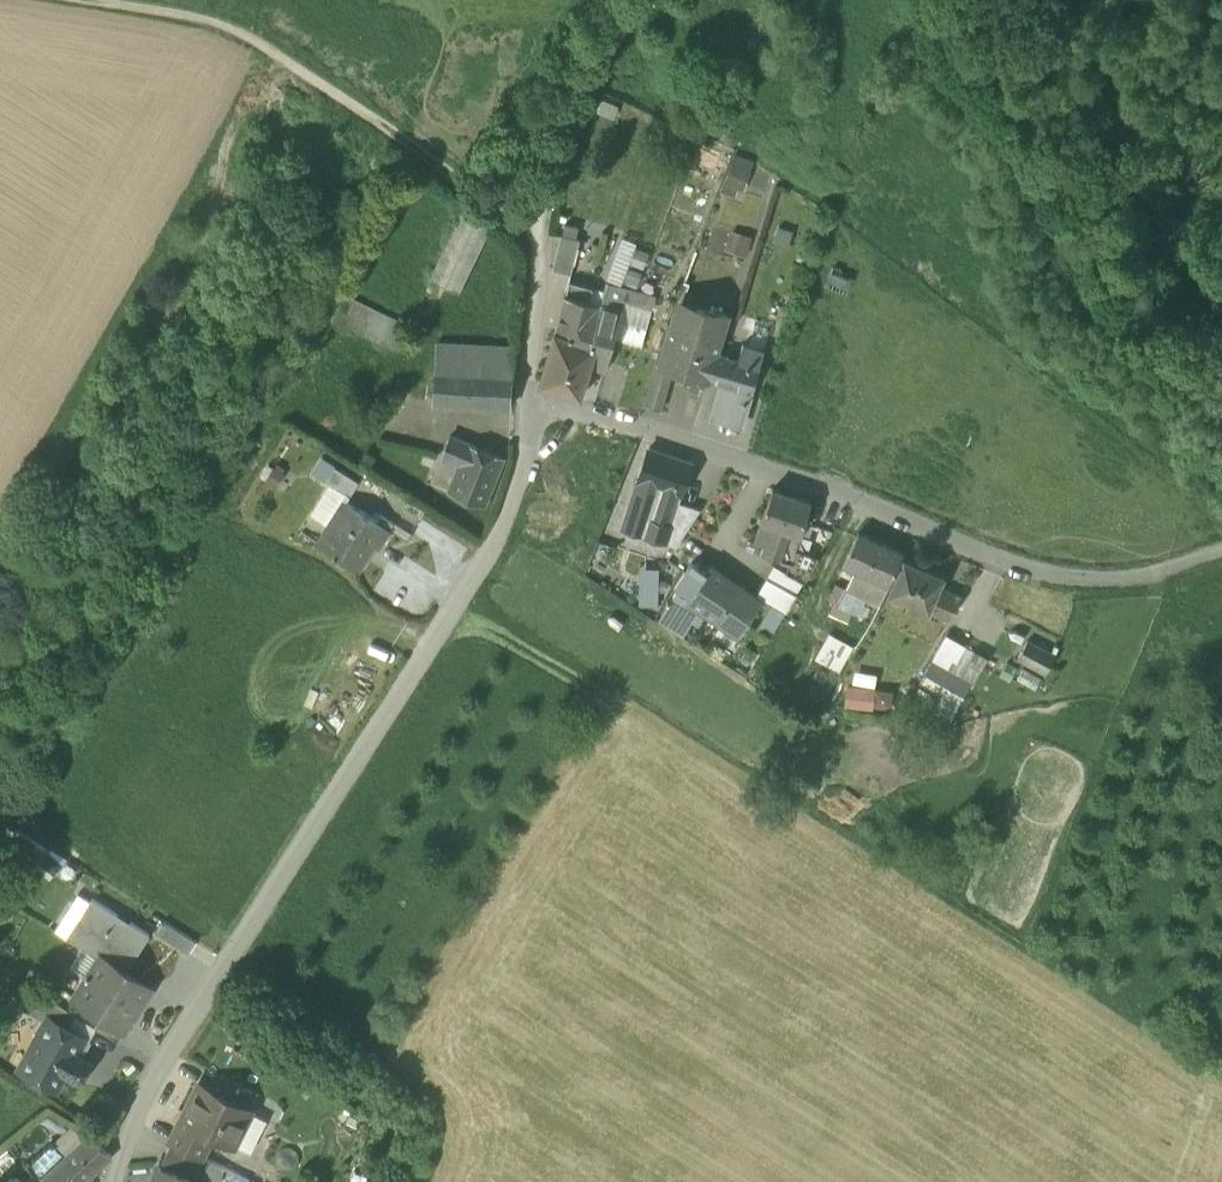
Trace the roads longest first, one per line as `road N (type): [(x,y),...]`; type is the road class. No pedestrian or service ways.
road 1 (residential): [(115,1181),(162,1062),(497,543),(530,444),(532,396),(850,497),(1075,583)]
road 2 (track): [(539,239),(248,40),(34,0)]
road 3 (track): [(539,239),(532,396)]

